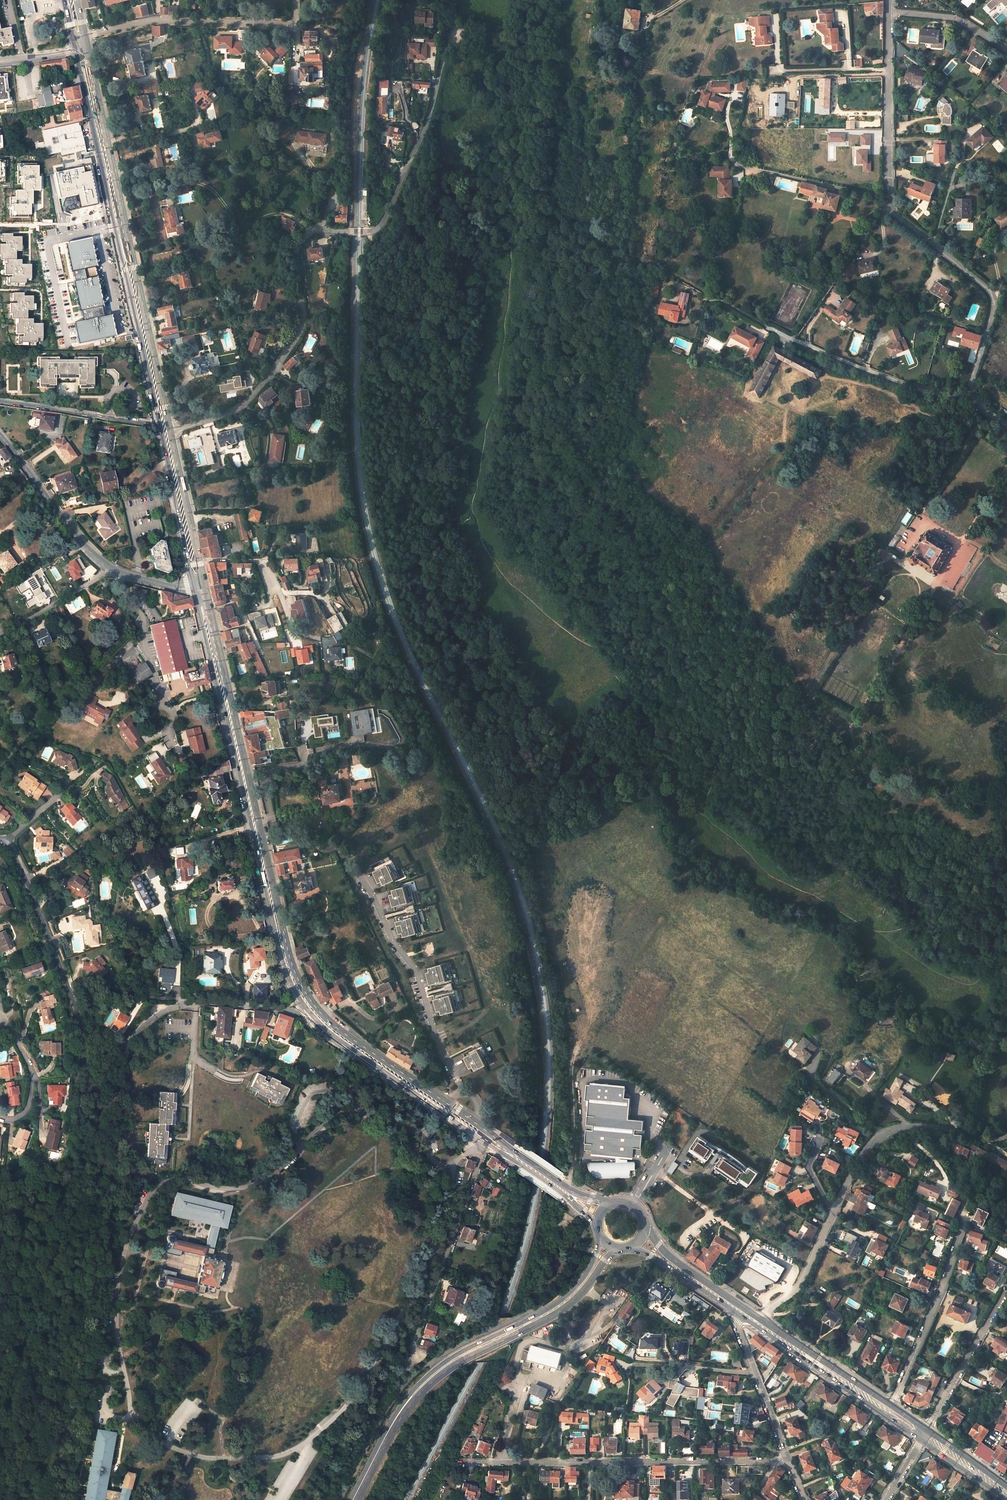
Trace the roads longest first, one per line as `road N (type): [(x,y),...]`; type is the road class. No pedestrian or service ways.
road 1 (residential): [(171,430),(241,407),(276,367),(303,322),(296,255),(304,237),(381,226),(425,128),(450,26)]
road 2 (residential): [(0,842),(20,861),(75,1009),(85,1082),(96,1083),(131,1034),(167,1009),(199,1003),(301,1011),(313,1004)]
road 3 (track): [(1006,969),(874,880),(843,875),(830,855),(719,770),(620,668)]
road 4 (residential): [(887,0),(891,208),(992,296),(972,384),(980,408),(1006,423)]
road 5 (primary): [(313,1004),(293,964),(205,586)]
road 6 (primary): [(169,422),(151,338),(140,328),(78,45)]
road 7 (secondary): [(600,1236),(585,1276),(560,1300),(425,1379),(394,1416),(351,1499)]
road 8 (secondary): [(359,1499),(400,1420),(431,1384),(562,1309),(619,1248)]
road 9 (residential): [(463,1463),(789,1457)]
road 10 (track): [(1006,467),(861,710)]
road 11 (residential): [(0,437),(98,561),(178,588),(205,586)]
road 12 (track): [(803,834),(907,844),(961,872),(985,867),(1006,828)]
road 13 (residential): [(489,1139),(412,1357)]
road 14 (primary): [(738,1310),(924,1432)]
road 15 (residential): [(296,23),(155,19),(78,45)]
road 16 (residential): [(891,1405),(963,1227)]
road 17 (primary): [(891,1405),(741,1305)]
road 18 (residential): [(169,422),(0,401)]
road 19 (primary): [(446,1102),(313,1004)]
road 20 (residential): [(926,1429),(1006,1288)]
road 21 (unclassified): [(738,1310),(789,1457)]
road 22 (residential): [(2,1015),(33,1074),(29,1105),(18,1117),(0,1118)]
road 23 (primary): [(741,1305),(668,1254),(644,1224)]
road 24 (primary): [(629,1247),(651,1252),(738,1310)]

